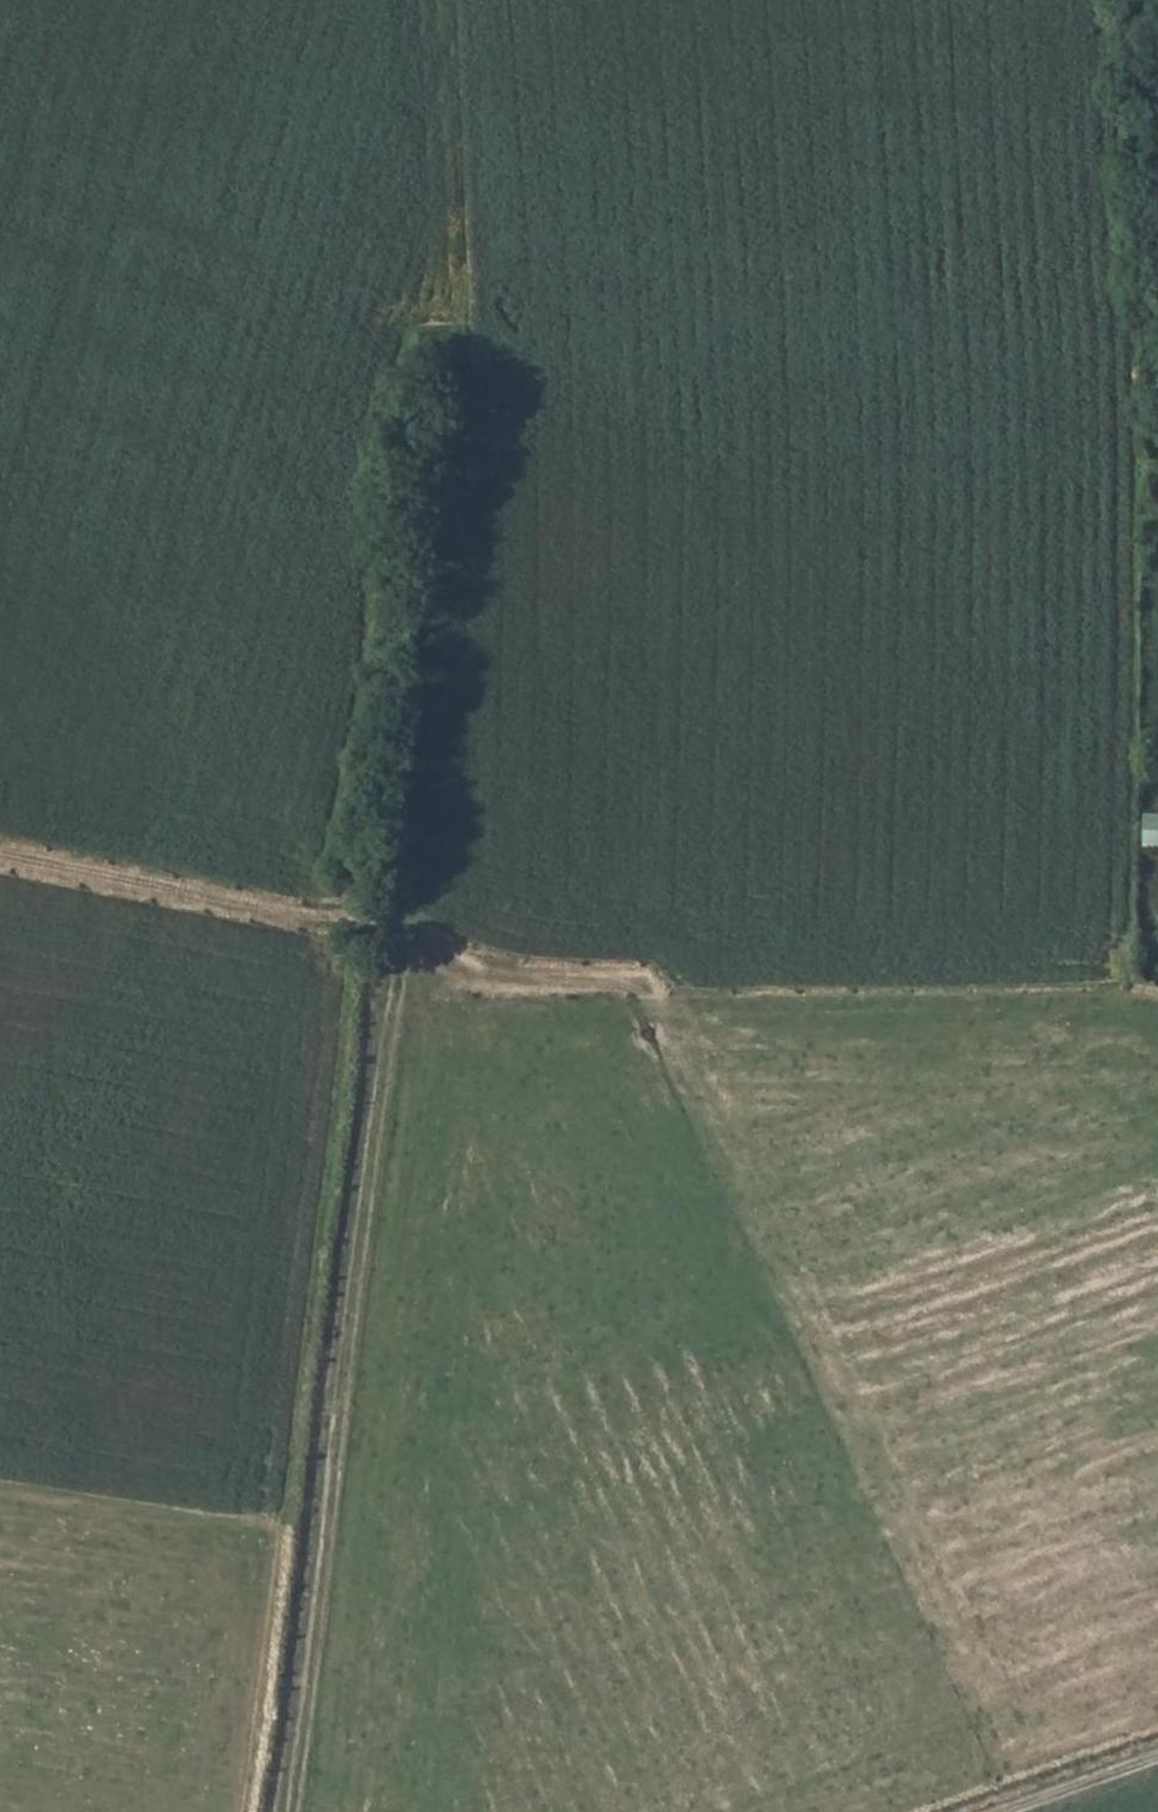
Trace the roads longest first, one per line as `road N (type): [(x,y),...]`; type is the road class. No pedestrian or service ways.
road 1 (track): [(454,1811),(453,981)]
road 2 (track): [(1157,1757),(1005,1811)]

